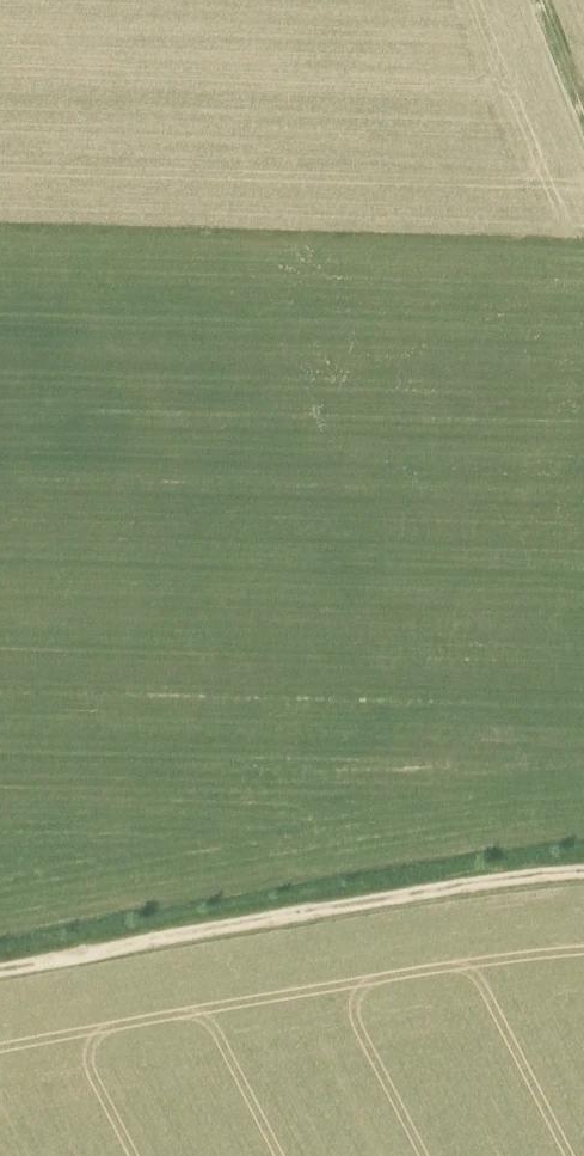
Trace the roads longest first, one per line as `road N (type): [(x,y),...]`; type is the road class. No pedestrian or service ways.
road 1 (track): [(0,975),(583,888)]

